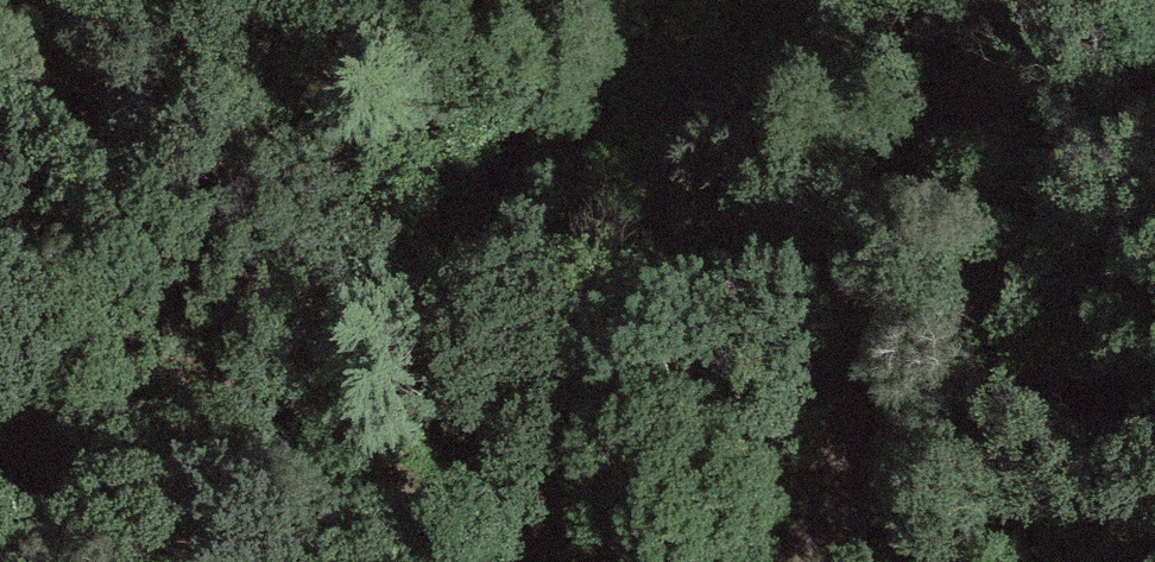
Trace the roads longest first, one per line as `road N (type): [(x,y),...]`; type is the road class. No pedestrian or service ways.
road 1 (track): [(665,0),(603,97),(551,136),(498,154),(433,160),(275,129),(200,125),(0,145)]
road 2 (track): [(817,561),(833,522),(854,358),(877,276),(993,79),(1060,0)]
road 3 (track): [(0,434),(226,404),(273,417),(432,523),(512,561)]

